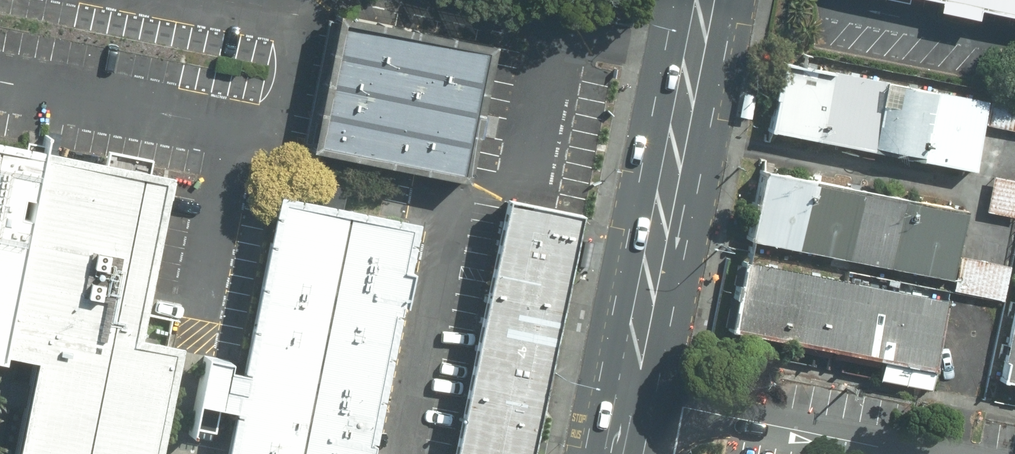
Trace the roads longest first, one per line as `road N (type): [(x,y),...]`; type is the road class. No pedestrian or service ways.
road 1 (primary): [(707,0),(630,395)]
road 2 (residential): [(630,395),(925,453)]

